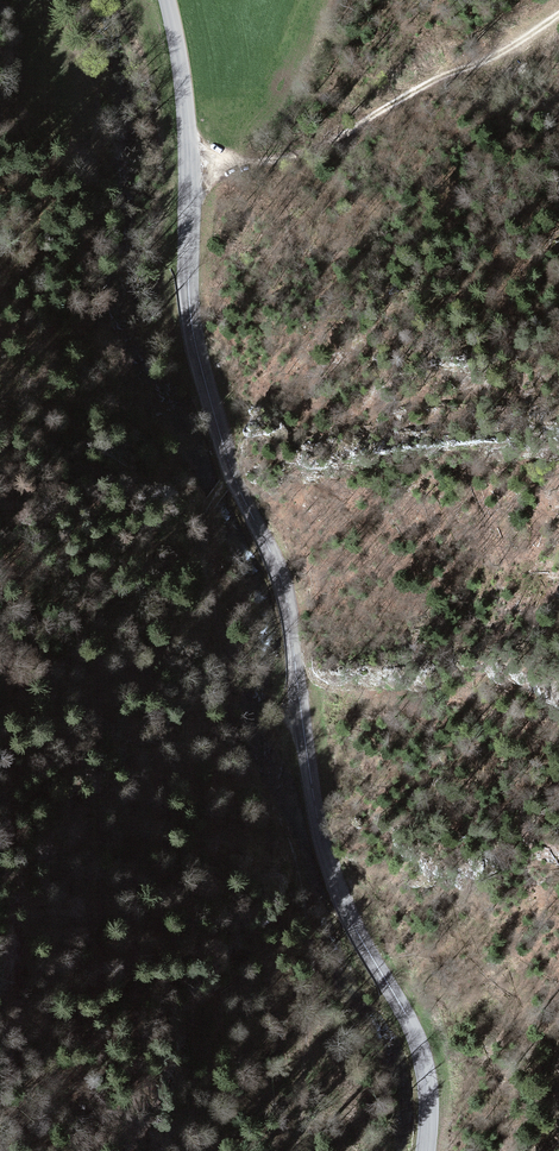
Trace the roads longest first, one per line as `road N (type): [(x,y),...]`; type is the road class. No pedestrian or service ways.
road 1 (tertiary): [(167,0),(185,104),(197,350),(231,471),(288,601),(327,854),(354,926),(422,1051),(426,1150)]
road 2 (track): [(189,164),(301,156),(437,79),(507,51),(558,14)]
road 3 (track): [(231,718),(204,520),(231,471)]

